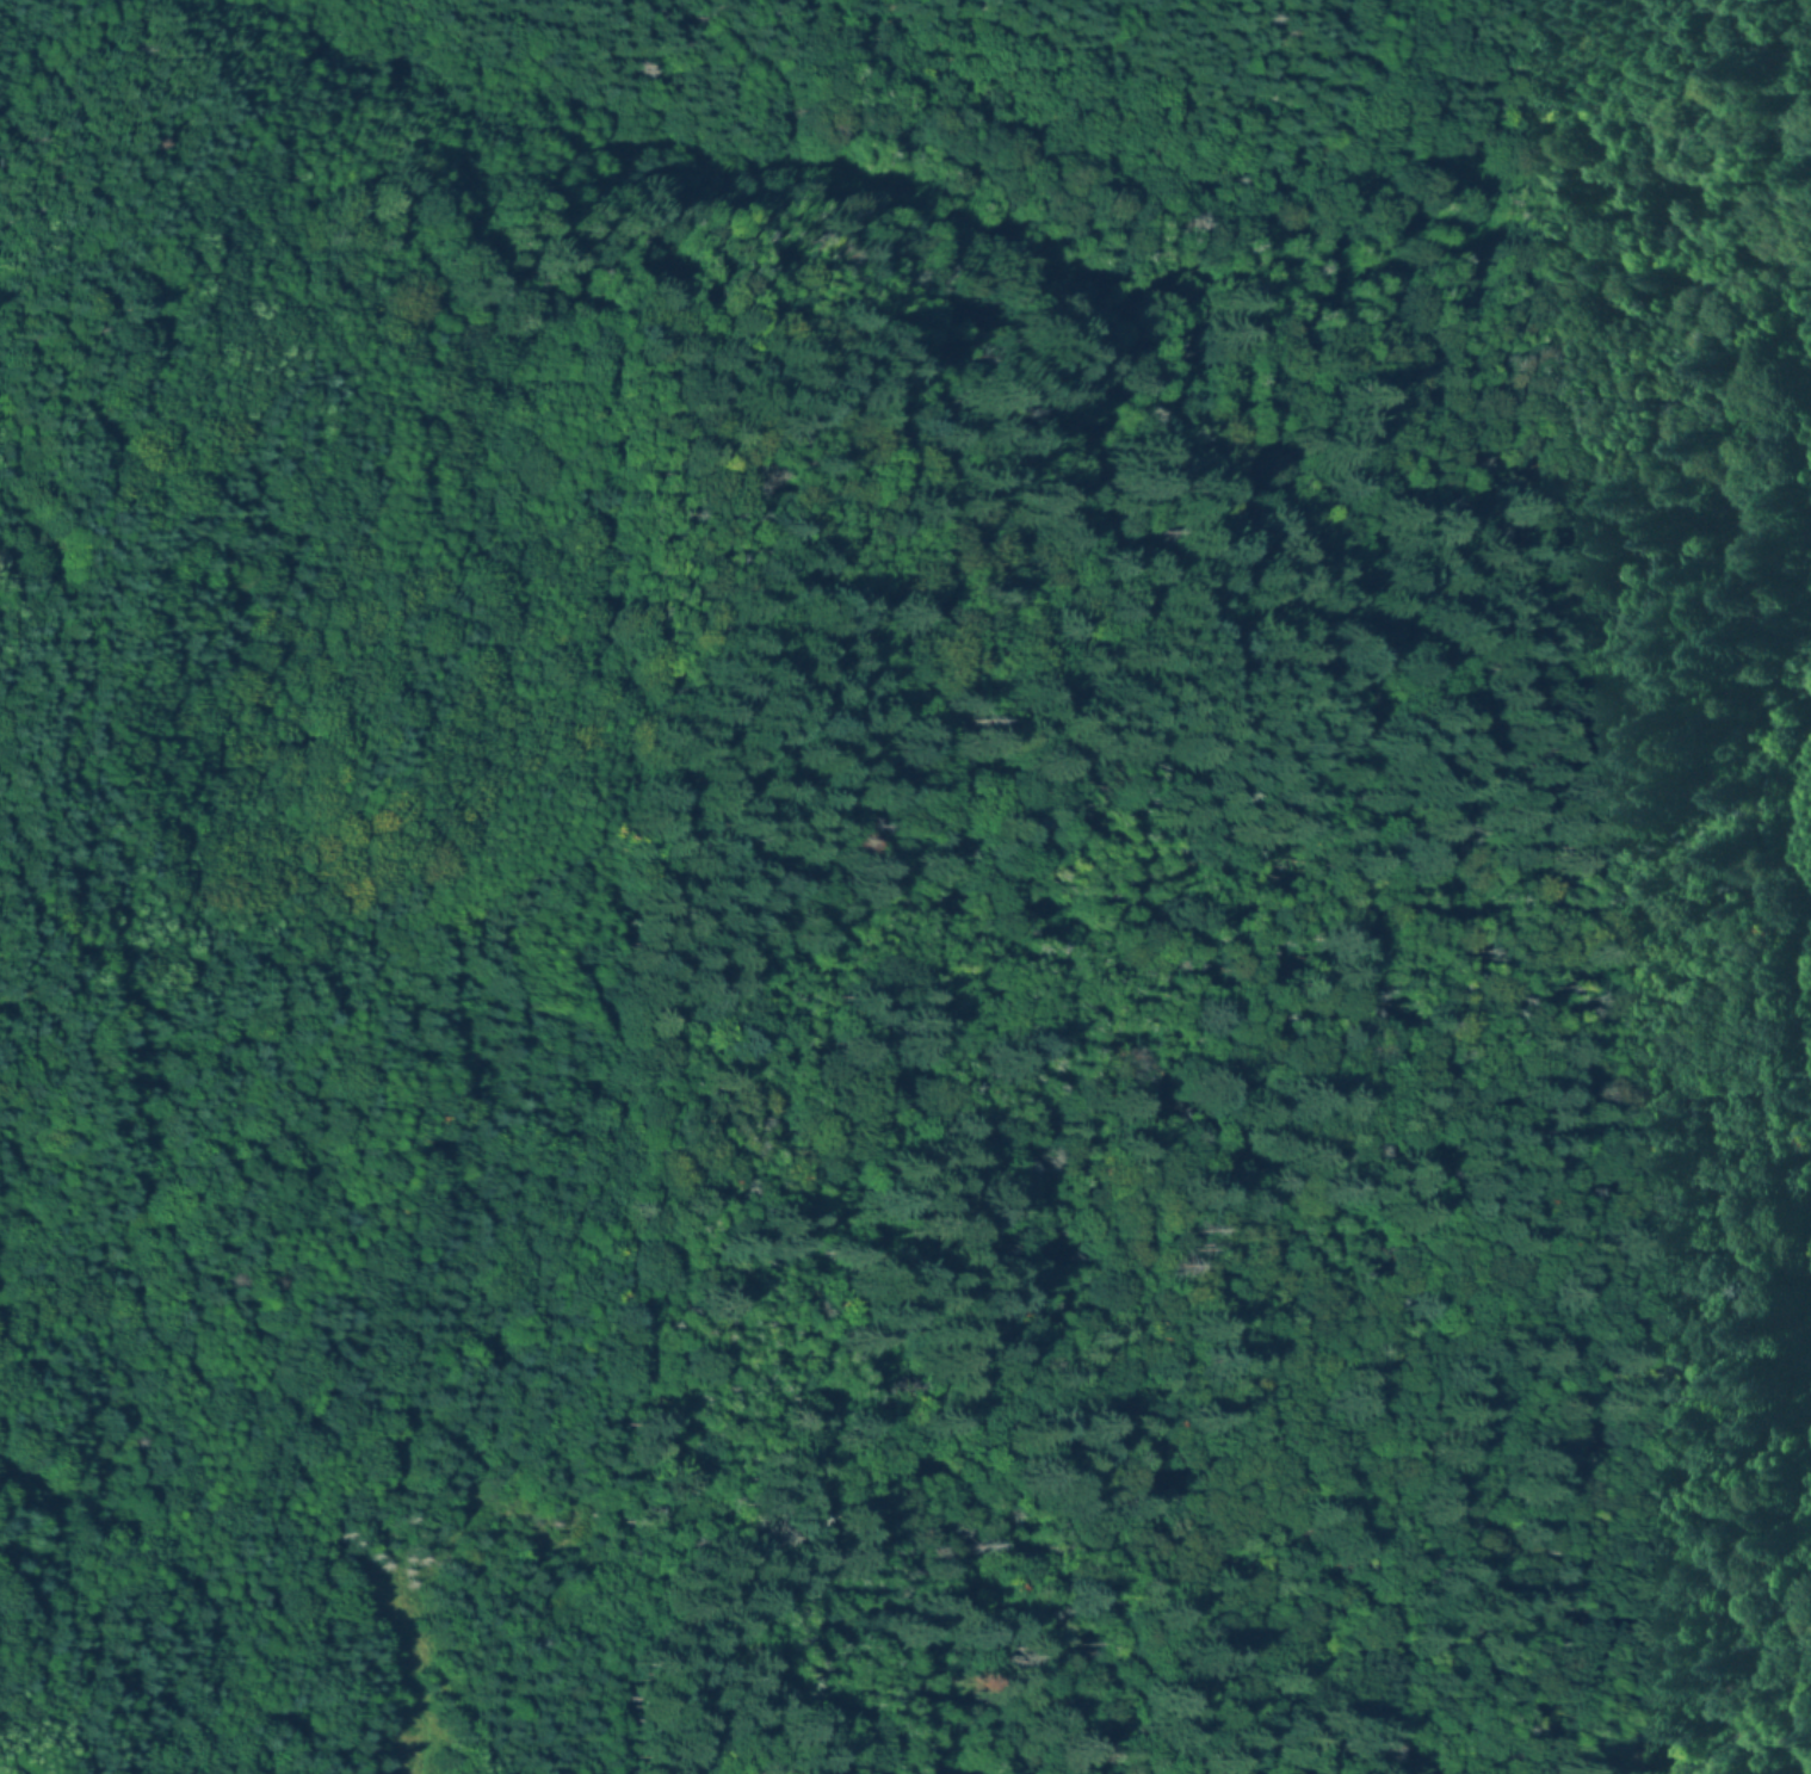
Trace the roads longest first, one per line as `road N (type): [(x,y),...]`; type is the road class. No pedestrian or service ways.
road 1 (track): [(1810,250),(1706,302),(1550,409),(1356,420),(1080,404),(837,323),(418,221)]
road 2 (track): [(418,221),(211,124),(0,41)]
road 3 (track): [(1644,1773),(1743,1670),(1810,1550)]

